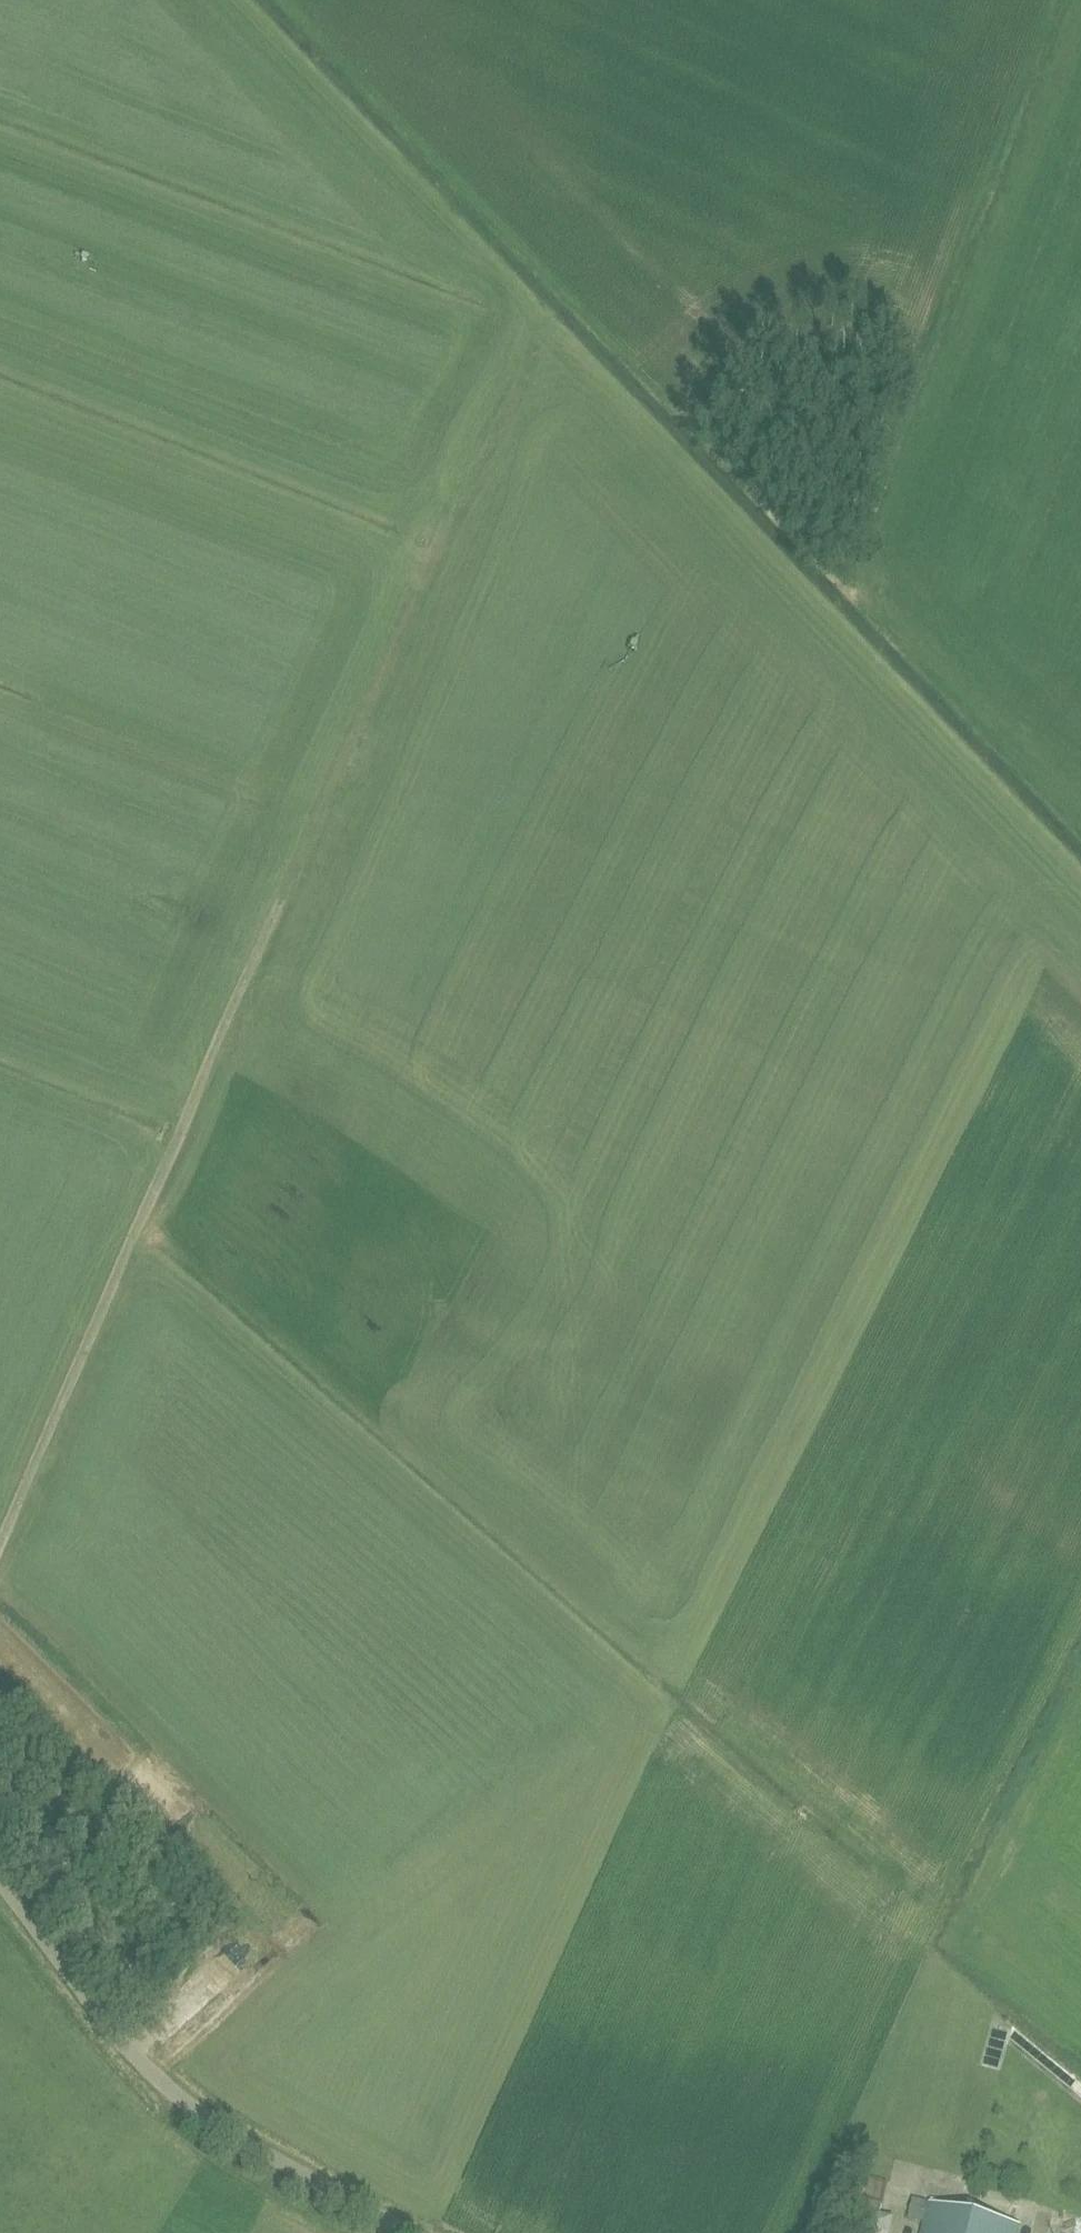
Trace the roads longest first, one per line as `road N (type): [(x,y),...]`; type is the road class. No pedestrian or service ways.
road 1 (unclassified): [(412,2232),(275,2159),(180,2096),(86,1999),(0,1885)]

